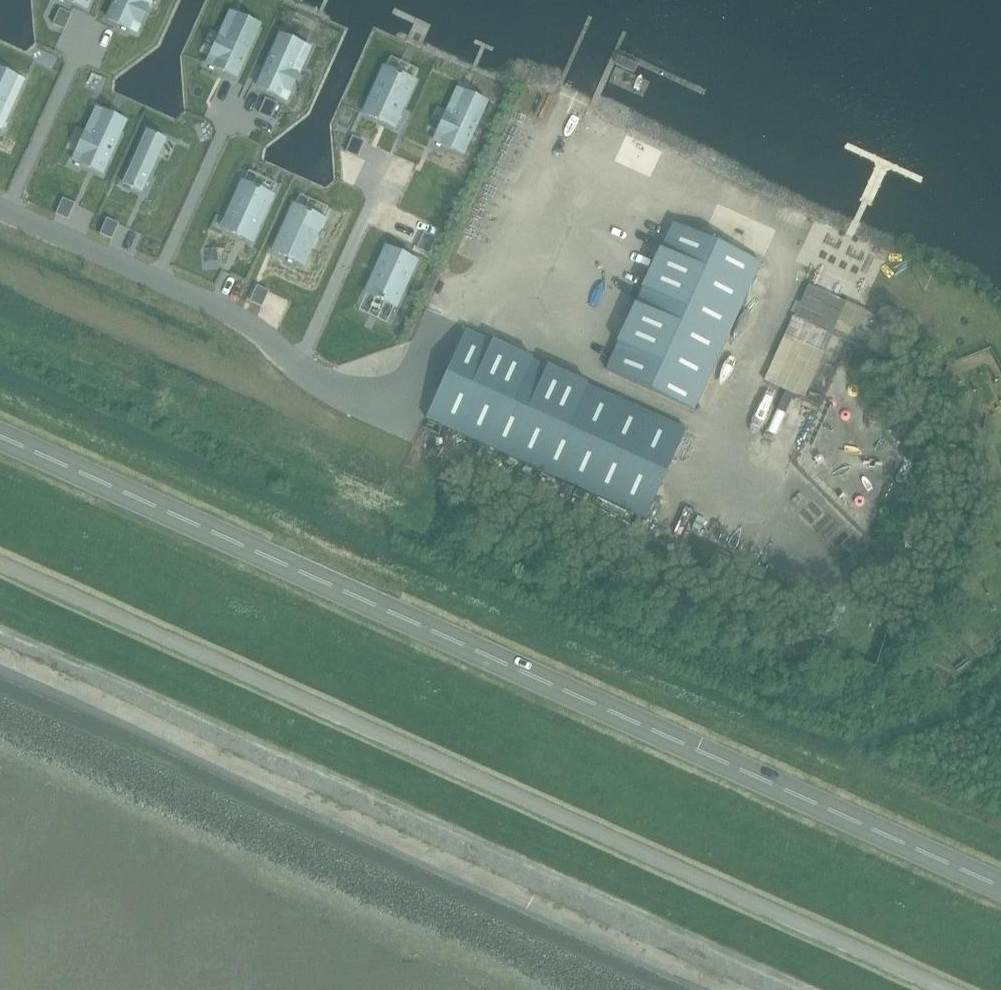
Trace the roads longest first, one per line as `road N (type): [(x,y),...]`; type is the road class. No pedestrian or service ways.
road 1 (trunk): [(1000,887),(0,433)]
road 2 (unclassified): [(971,989),(0,551)]

